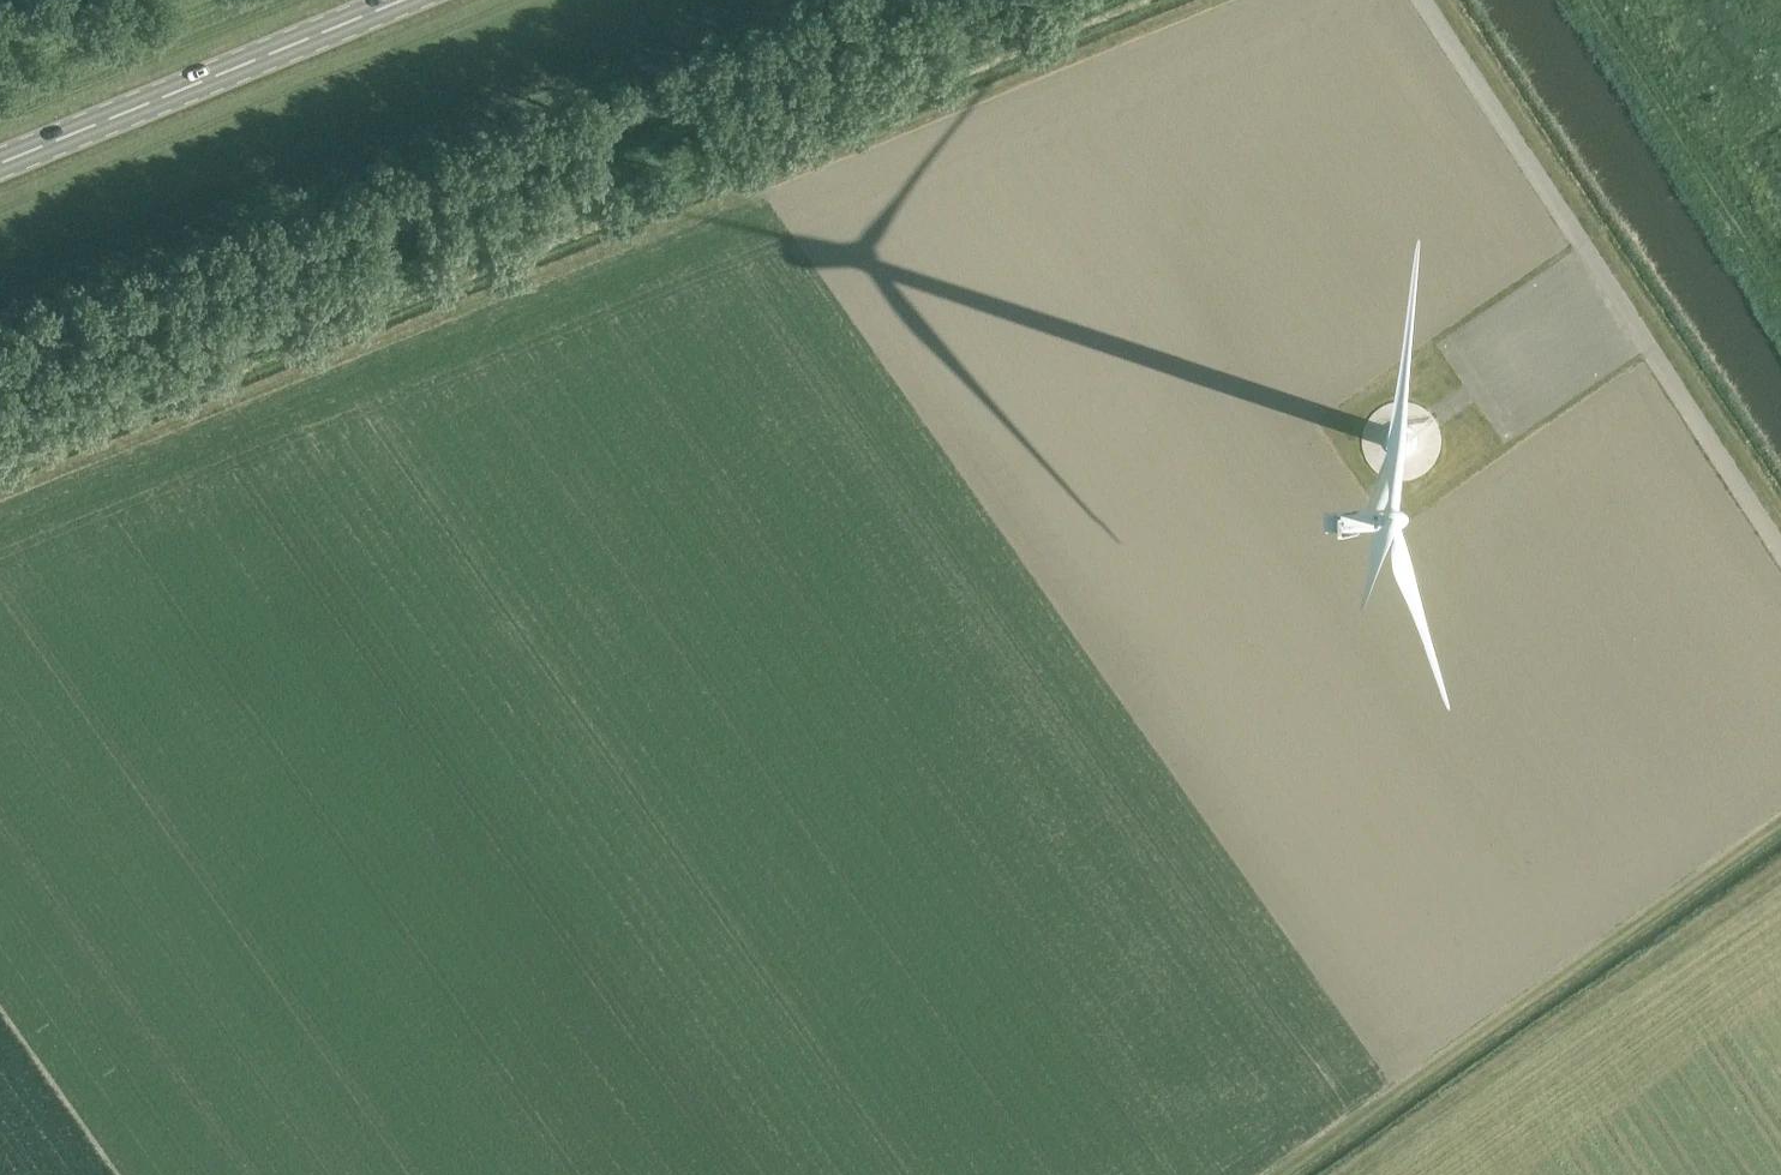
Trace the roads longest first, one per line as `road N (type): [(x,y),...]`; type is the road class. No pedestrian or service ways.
road 1 (track): [(1273,1174),(1780,823)]
road 2 (secondary): [(0,164),(402,0)]

